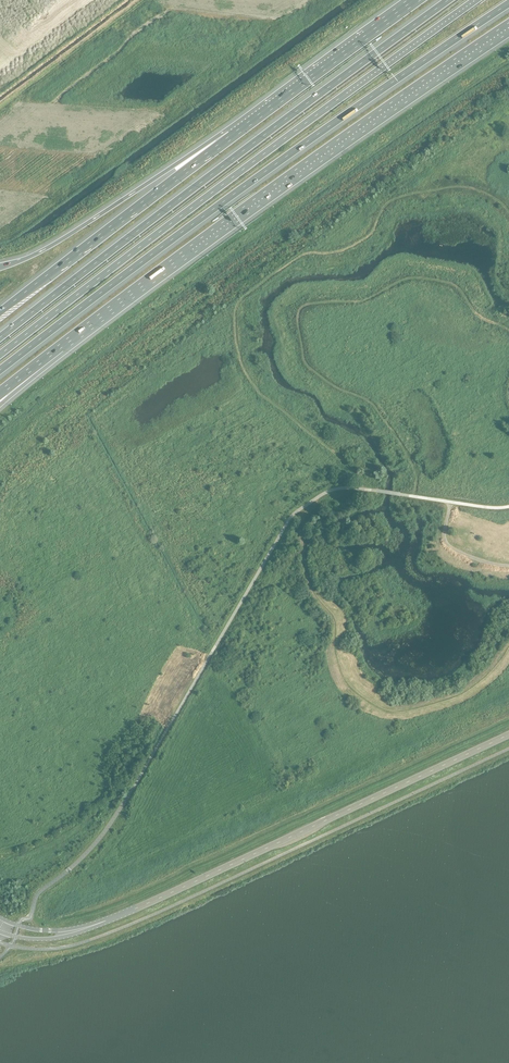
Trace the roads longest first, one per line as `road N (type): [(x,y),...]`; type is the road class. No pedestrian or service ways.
road 1 (motorway): [(0,370),(508,4)]
road 2 (motorway): [(476,0),(0,354)]
road 3 (motorway): [(448,0),(0,338)]
road 4 (motorway): [(63,347),(508,27)]
road 5 (tertiary): [(99,923),(508,736)]
road 6 (motorway): [(234,134),(0,312)]
road 7 (motorway): [(234,134),(57,243),(0,268)]
road 8 (motorway): [(414,0),(234,134)]

